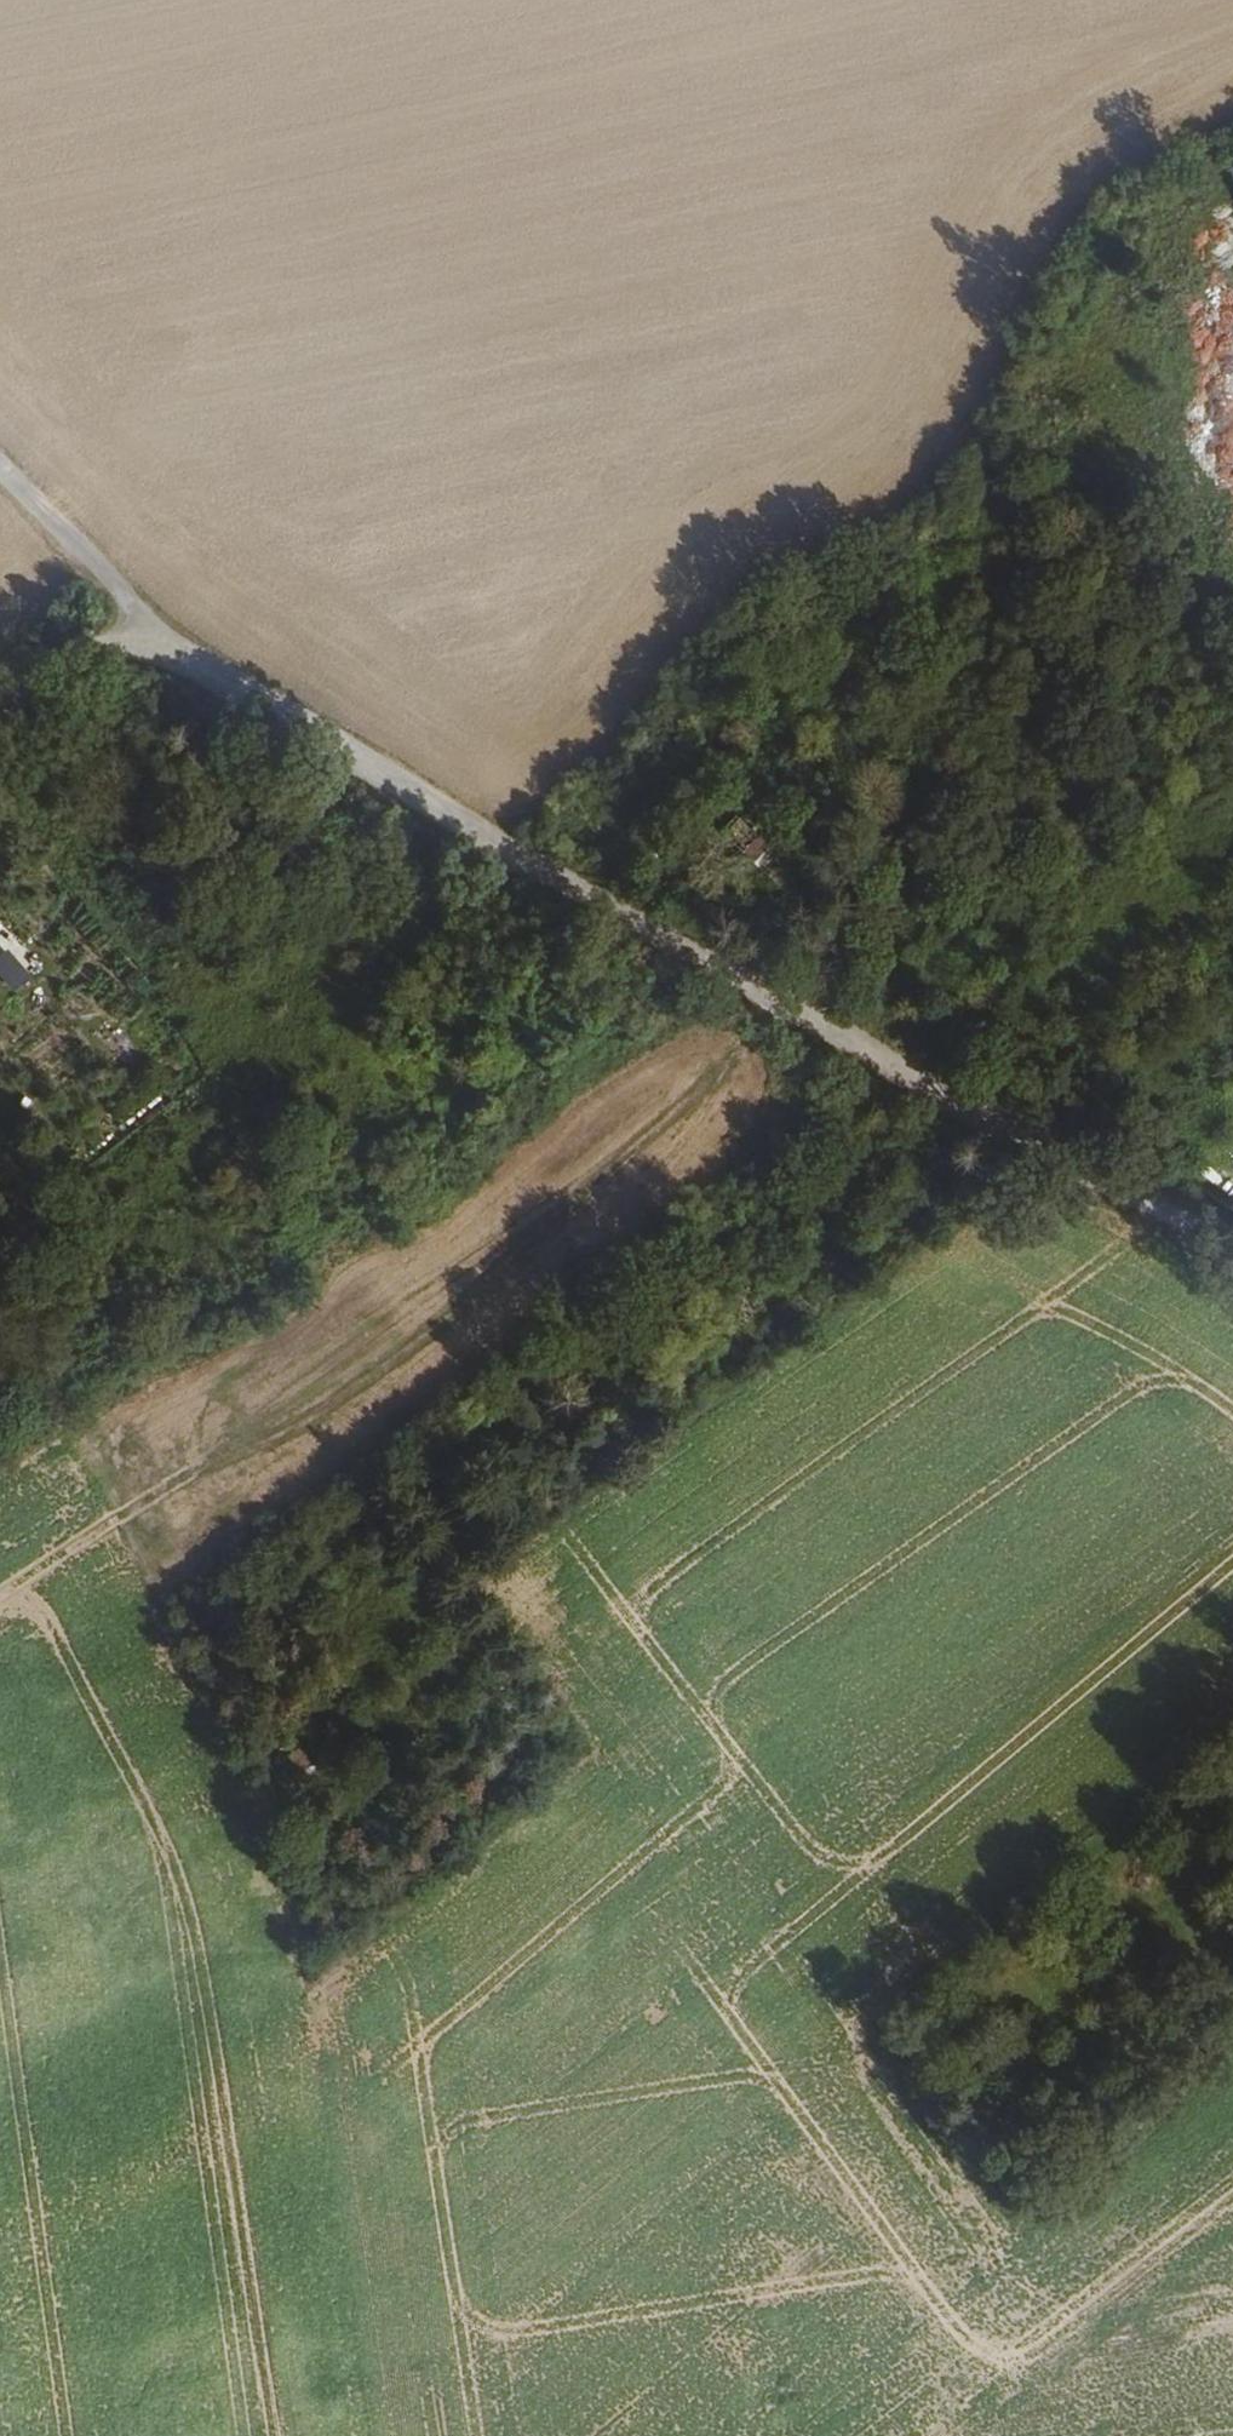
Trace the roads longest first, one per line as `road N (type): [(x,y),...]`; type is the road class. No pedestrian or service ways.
road 1 (track): [(0,485),(152,643),(485,841),(911,1066),(1092,1189),(1232,1271)]
road 2 (track): [(0,760),(152,643)]

